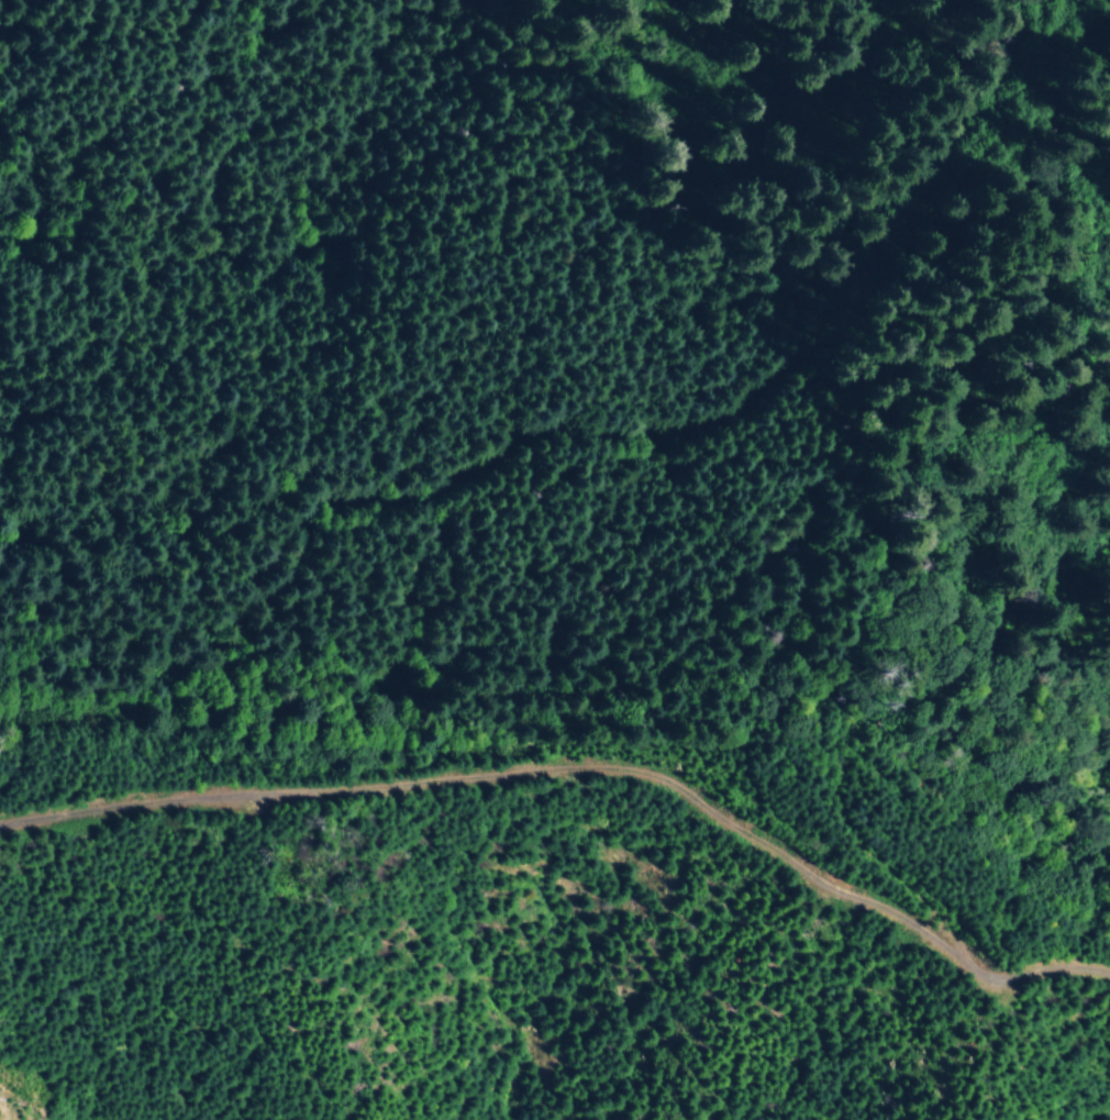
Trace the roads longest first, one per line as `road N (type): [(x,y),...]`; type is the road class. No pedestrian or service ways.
road 1 (track): [(1093,0),(923,208),(804,455),(741,642),(707,781)]

